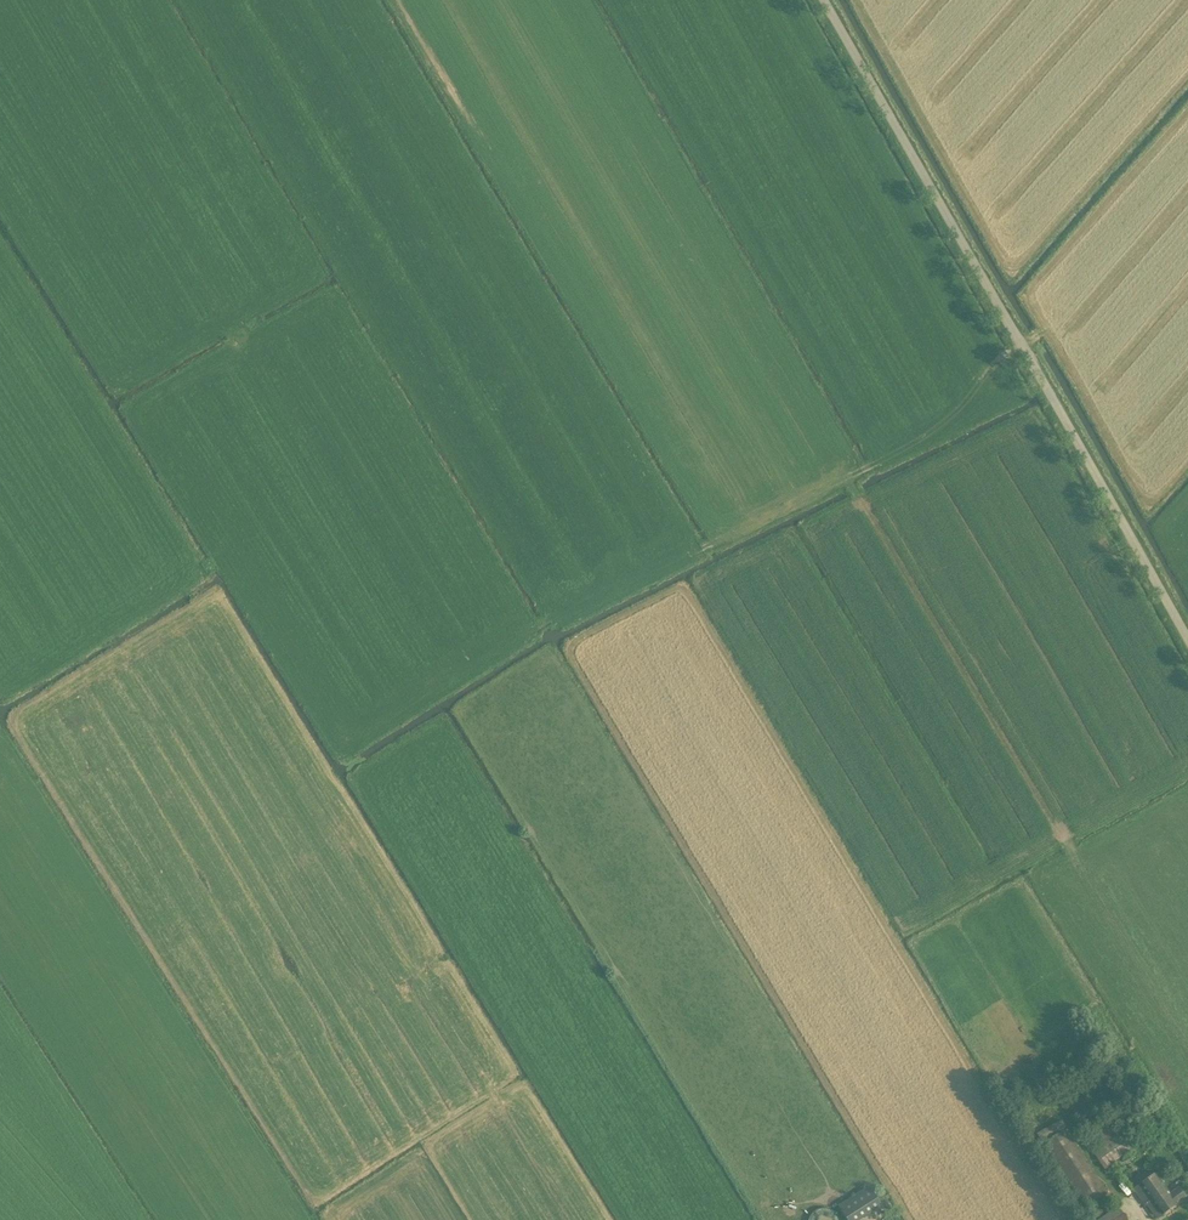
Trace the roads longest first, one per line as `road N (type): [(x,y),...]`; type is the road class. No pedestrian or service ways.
road 1 (unclassified): [(1187,660),(817,0)]

